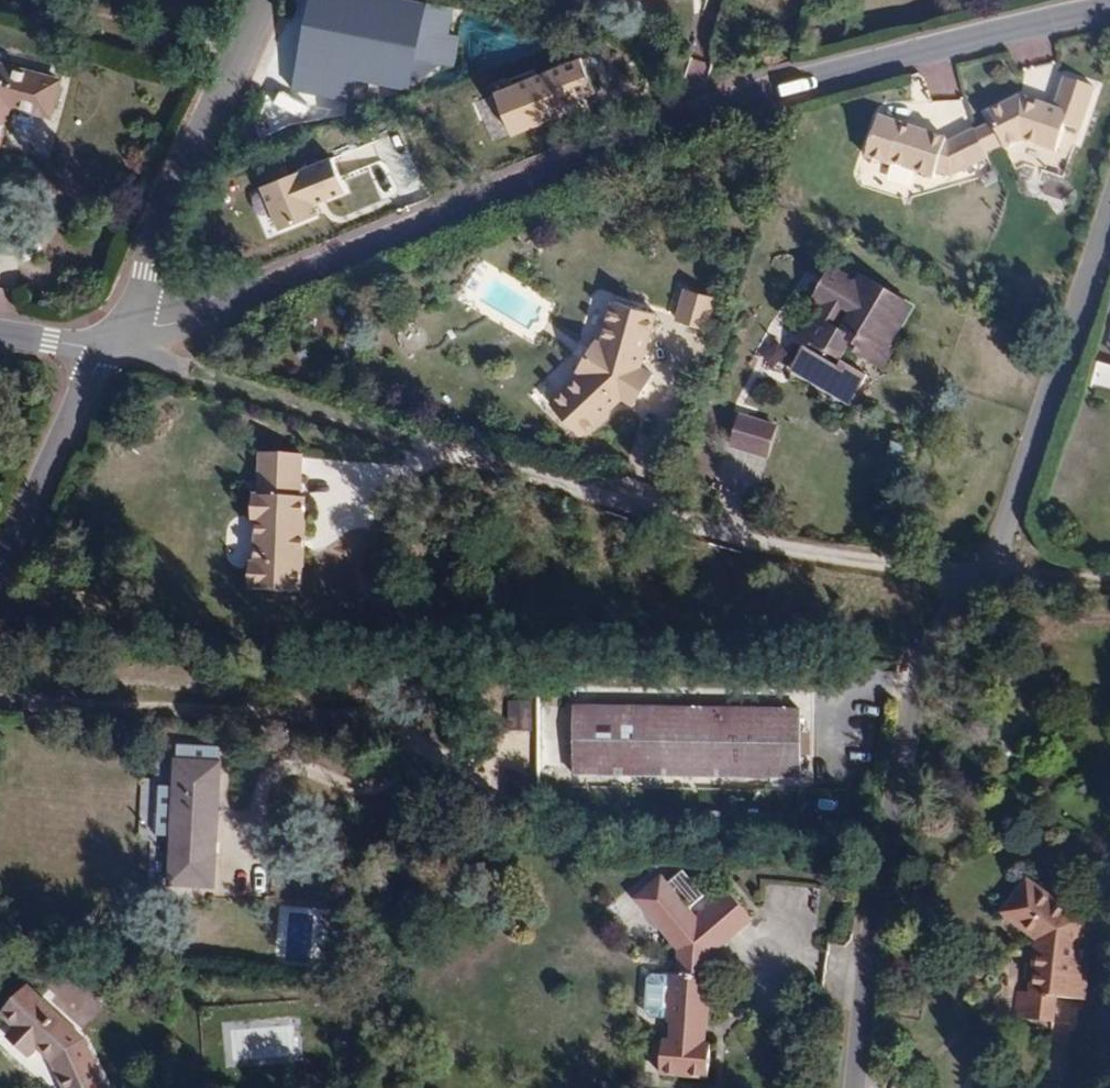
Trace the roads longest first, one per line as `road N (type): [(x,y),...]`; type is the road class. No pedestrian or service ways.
road 1 (residential): [(100,353),(152,339),(695,118),(1109,8)]
road 2 (residential): [(856,1087),(886,843),(917,671),(1009,515),(1109,206)]
road 3 (residential): [(100,353),(133,319),(265,0)]
road 4 (residential): [(0,574),(100,353)]

